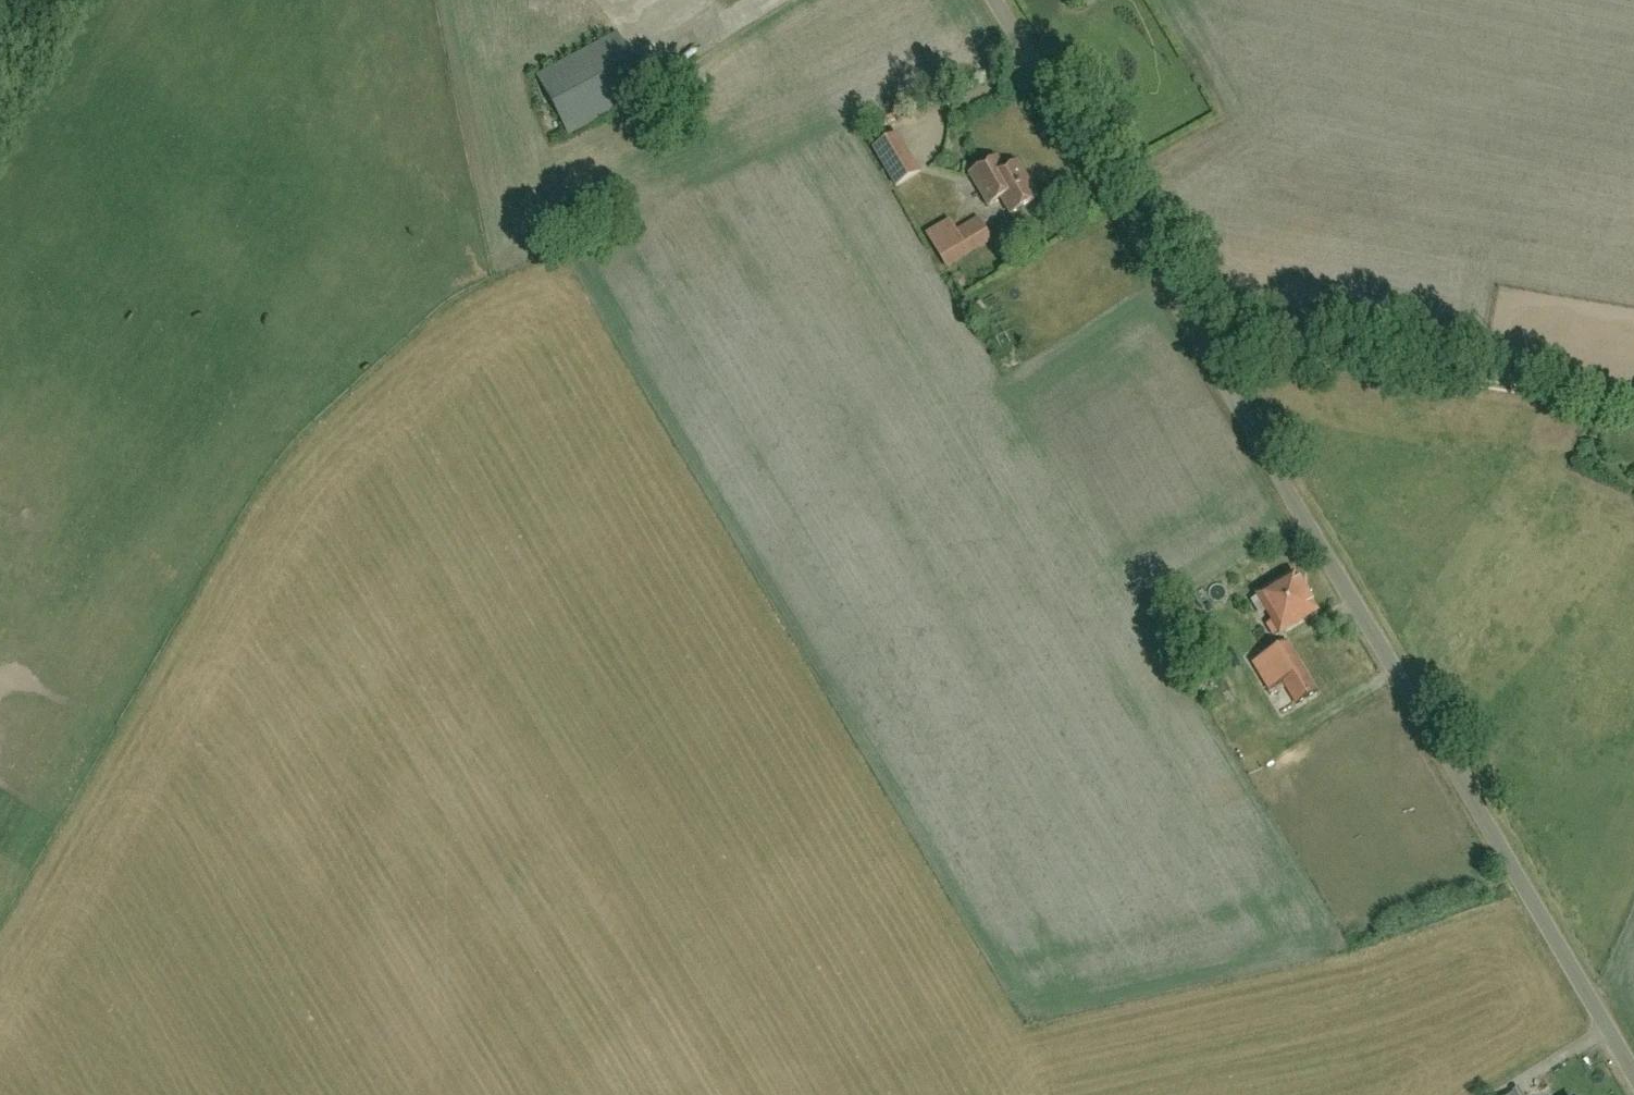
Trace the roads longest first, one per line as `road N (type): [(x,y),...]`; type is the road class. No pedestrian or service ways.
road 1 (unclassified): [(1632,1094),(989,0)]

